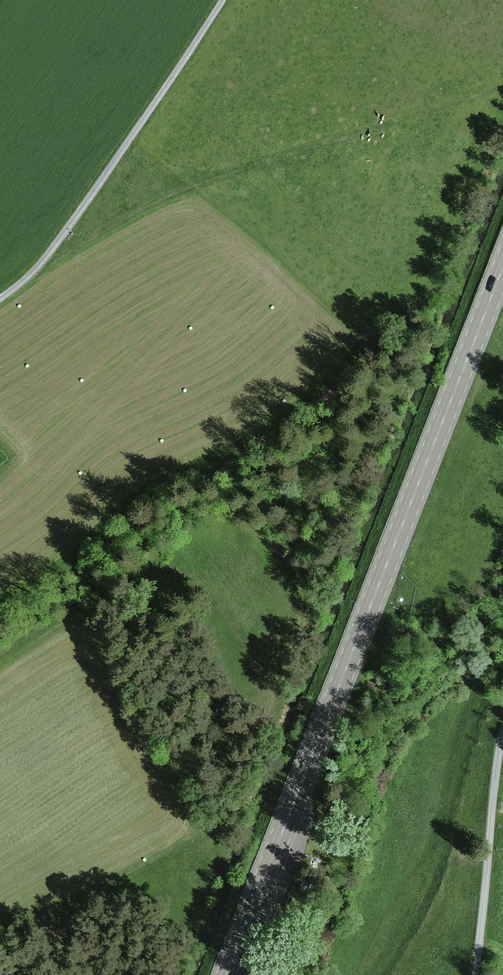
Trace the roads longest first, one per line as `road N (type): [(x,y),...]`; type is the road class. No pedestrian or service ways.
road 1 (primary): [(502,273),(229,974)]
road 2 (track): [(28,274),(138,204),(488,91),(502,80)]
road 3 (track): [(0,943),(187,842),(196,829),(92,632)]
road 4 (track): [(222,0),(67,227),(0,293)]
road 5 (track): [(474,974),(502,738)]

